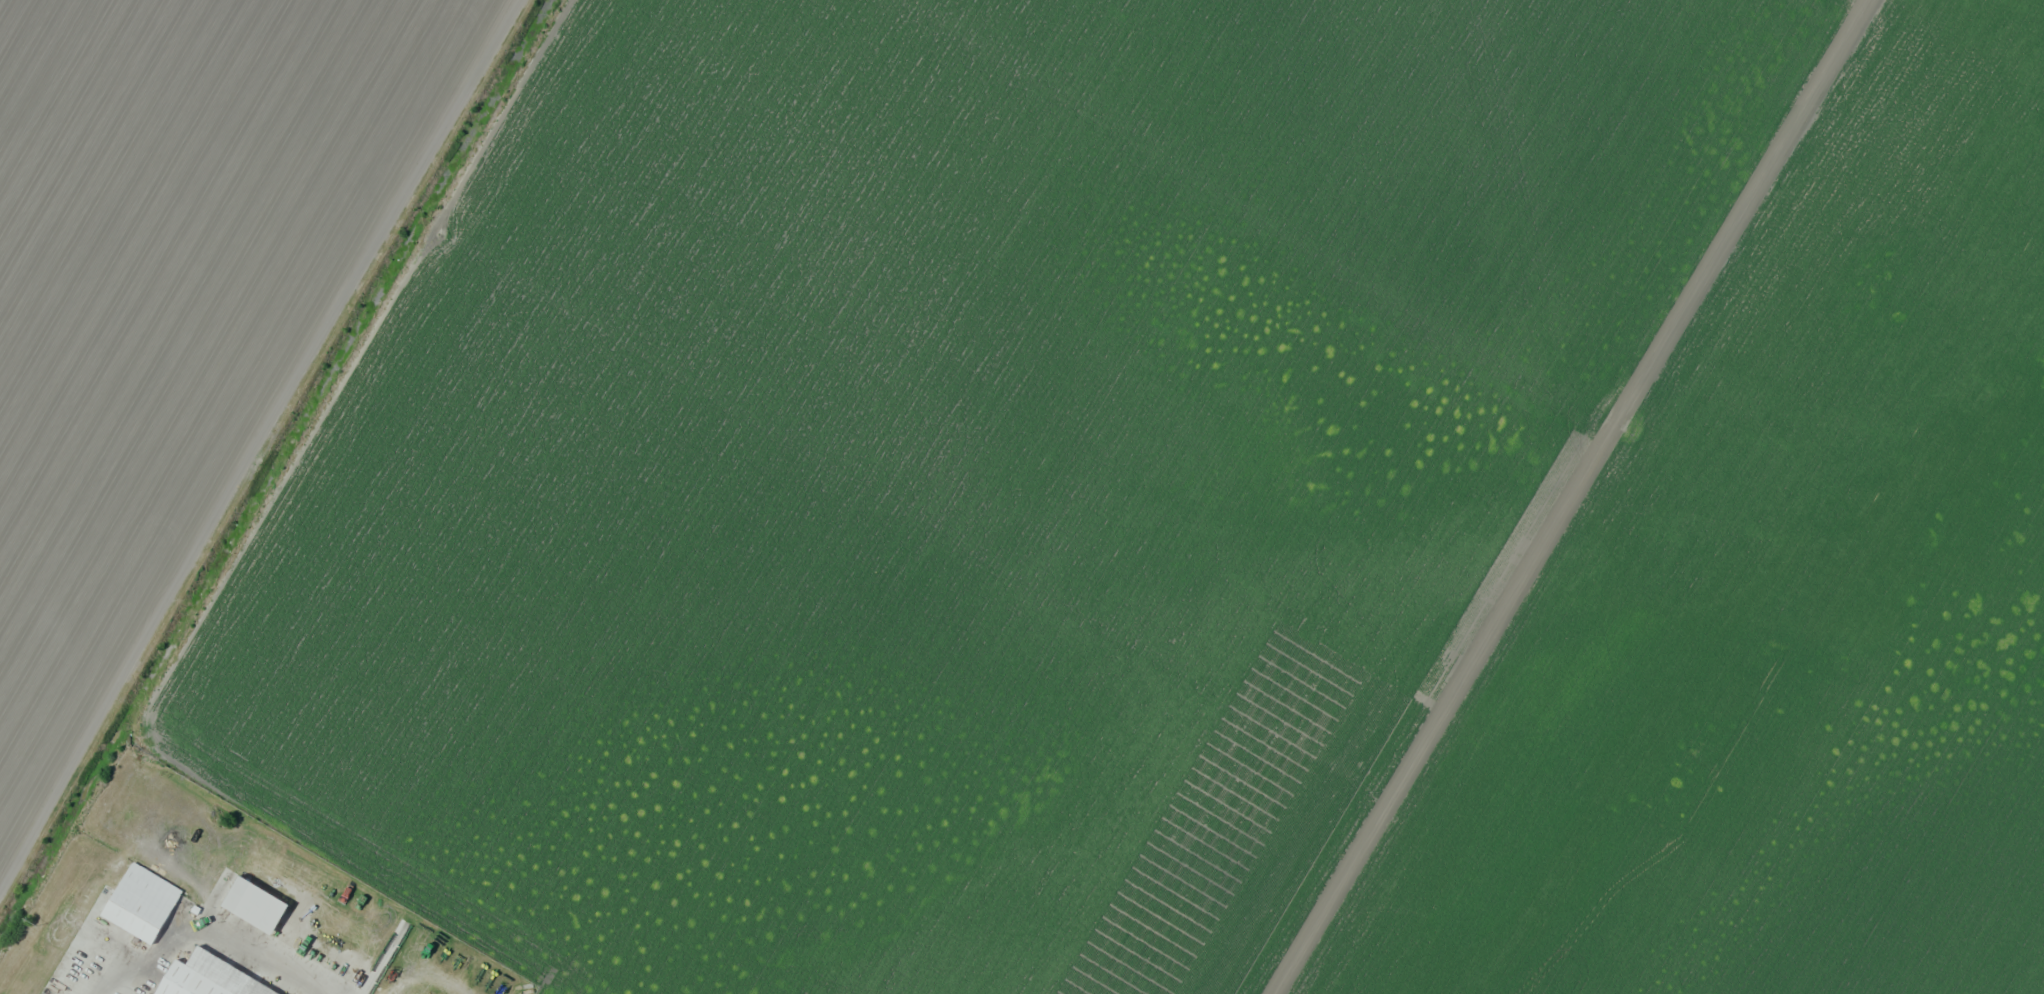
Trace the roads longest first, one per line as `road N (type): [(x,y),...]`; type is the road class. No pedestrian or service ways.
road 1 (residential): [(0,881),(521,0)]

